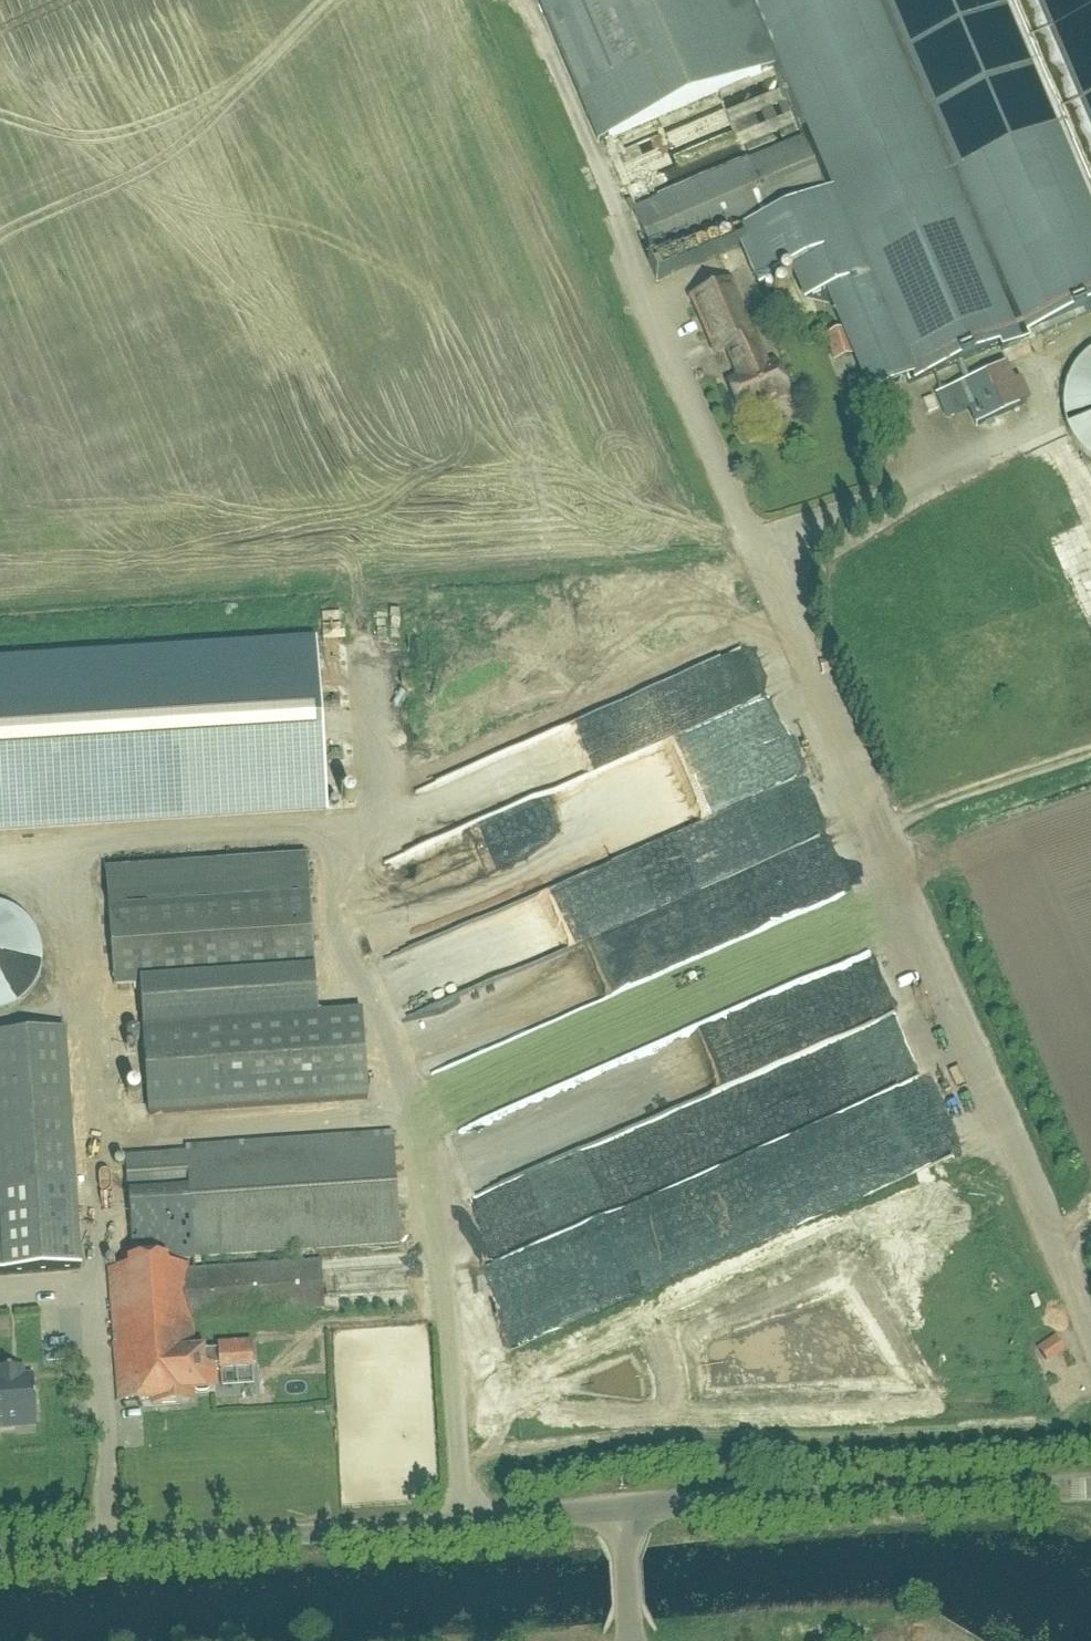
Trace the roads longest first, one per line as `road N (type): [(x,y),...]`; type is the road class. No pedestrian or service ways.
road 1 (unclassified): [(1090,1349),(519,19)]
road 2 (unclassified): [(0,1553),(624,1500)]
road 3 (tertiary): [(624,1500),(1090,1483)]
road 4 (tertiary): [(630,1640),(624,1500)]

